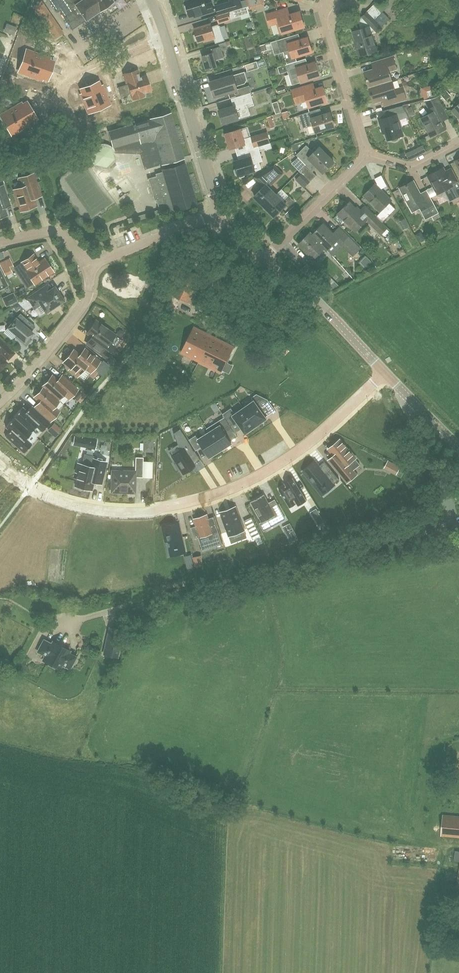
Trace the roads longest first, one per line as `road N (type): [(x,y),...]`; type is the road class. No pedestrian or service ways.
road 1 (residential): [(386,374),(284,461),(172,506),(76,503),(0,465)]
road 2 (tertiary): [(219,212),(151,0)]
road 3 (tertiary): [(386,374),(322,303),(261,262)]
road 4 (residential): [(0,399),(73,322),(87,297),(88,266)]
road 5 (unclassified): [(371,154),(322,21),(326,0)]
road 6 (unclassified): [(261,262),(371,154)]
road 7 (residential): [(88,266),(219,212)]

